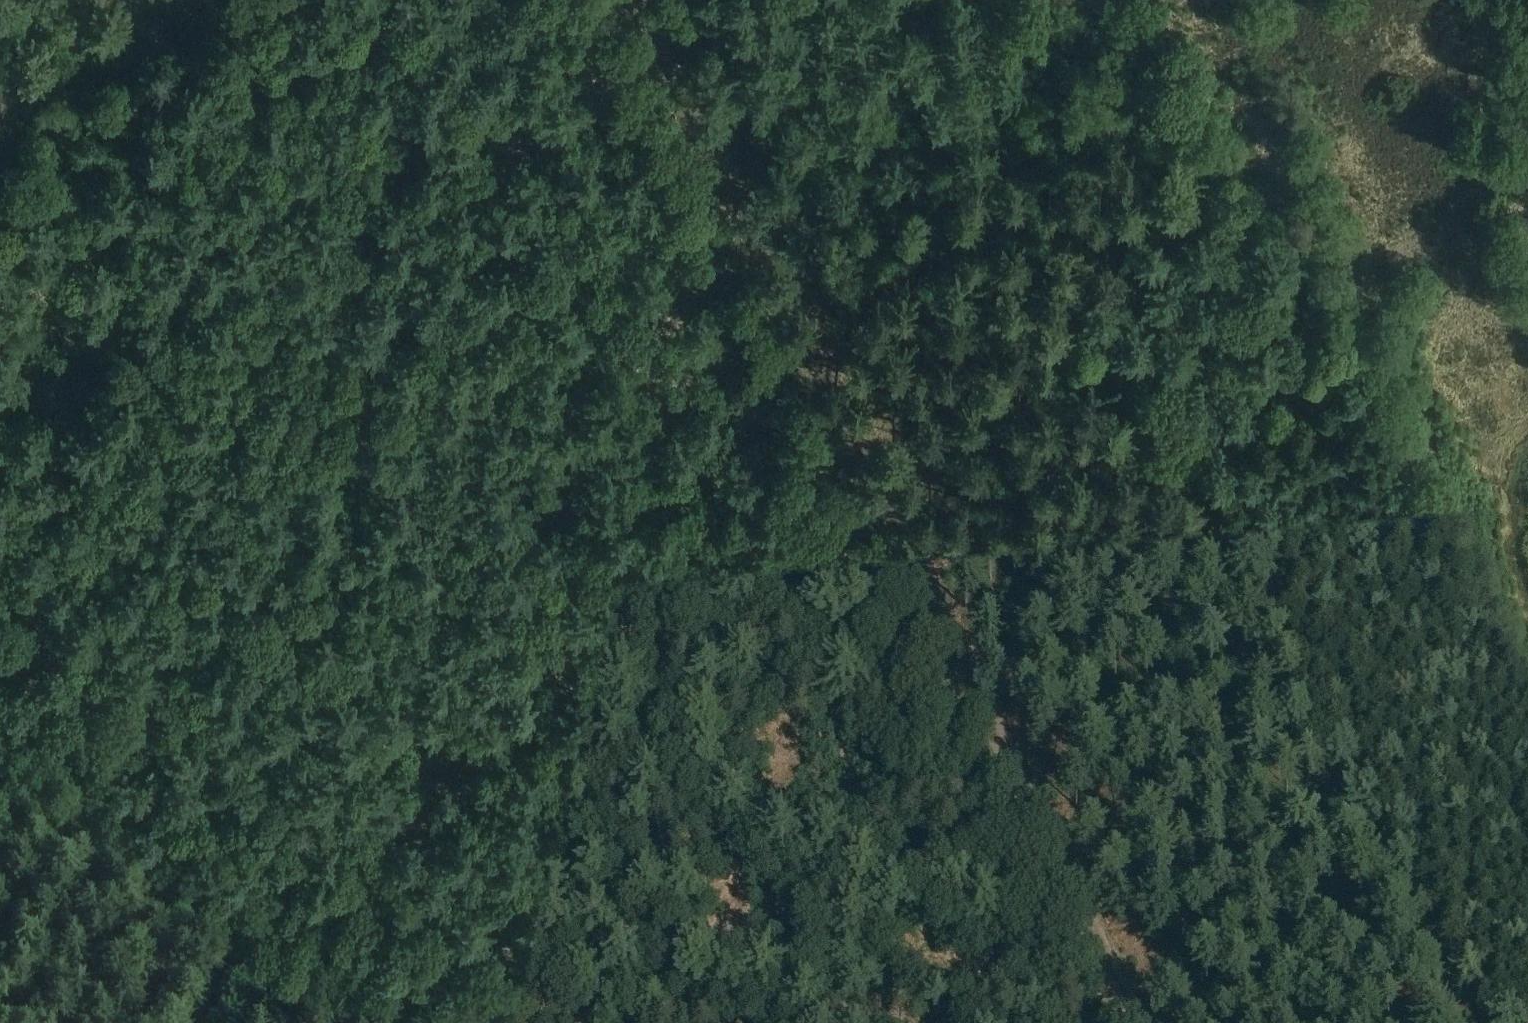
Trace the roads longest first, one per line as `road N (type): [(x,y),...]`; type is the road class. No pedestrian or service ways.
road 1 (track): [(626,0),(1124,1022)]
road 2 (unclassified): [(567,1022),(290,909),(0,753)]
road 3 (track): [(0,99),(121,0)]

